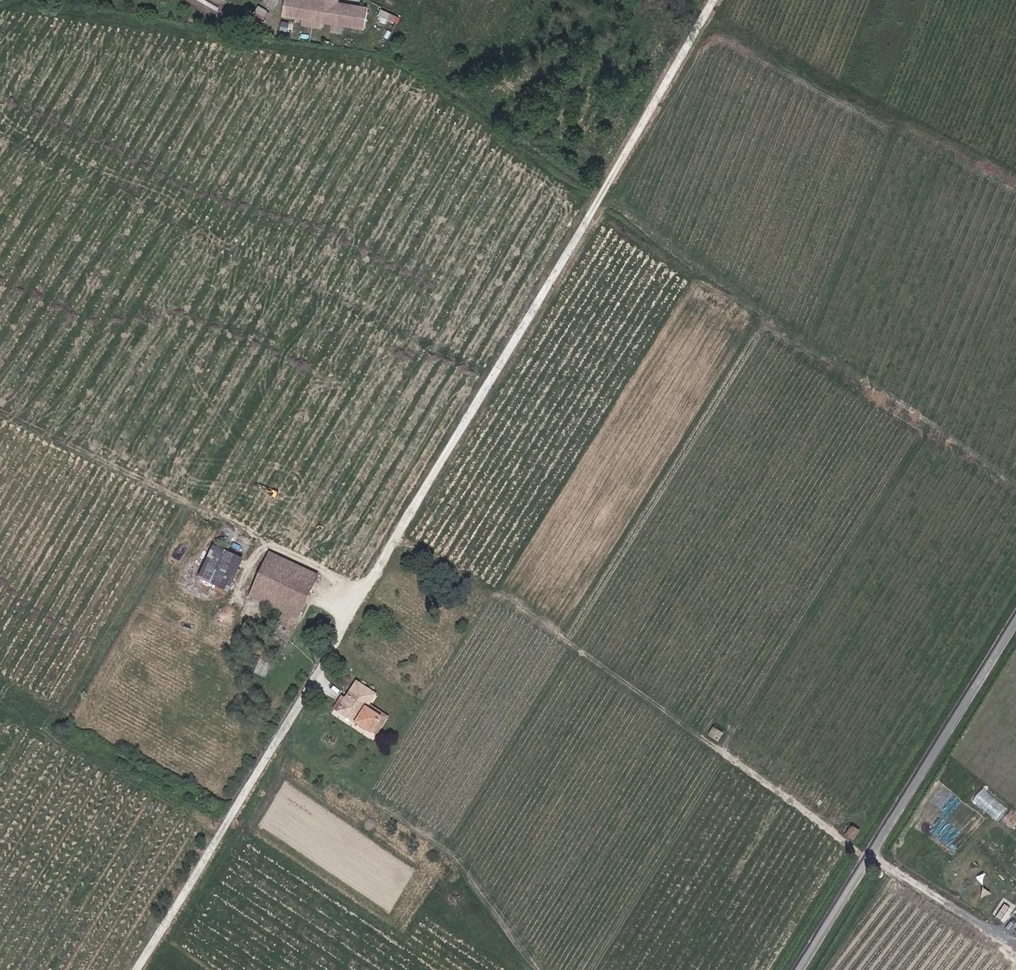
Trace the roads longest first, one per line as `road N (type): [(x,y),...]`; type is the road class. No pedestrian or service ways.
road 1 (track): [(710,0),(134,969)]
road 2 (tertiary): [(798,969),(1015,618)]

